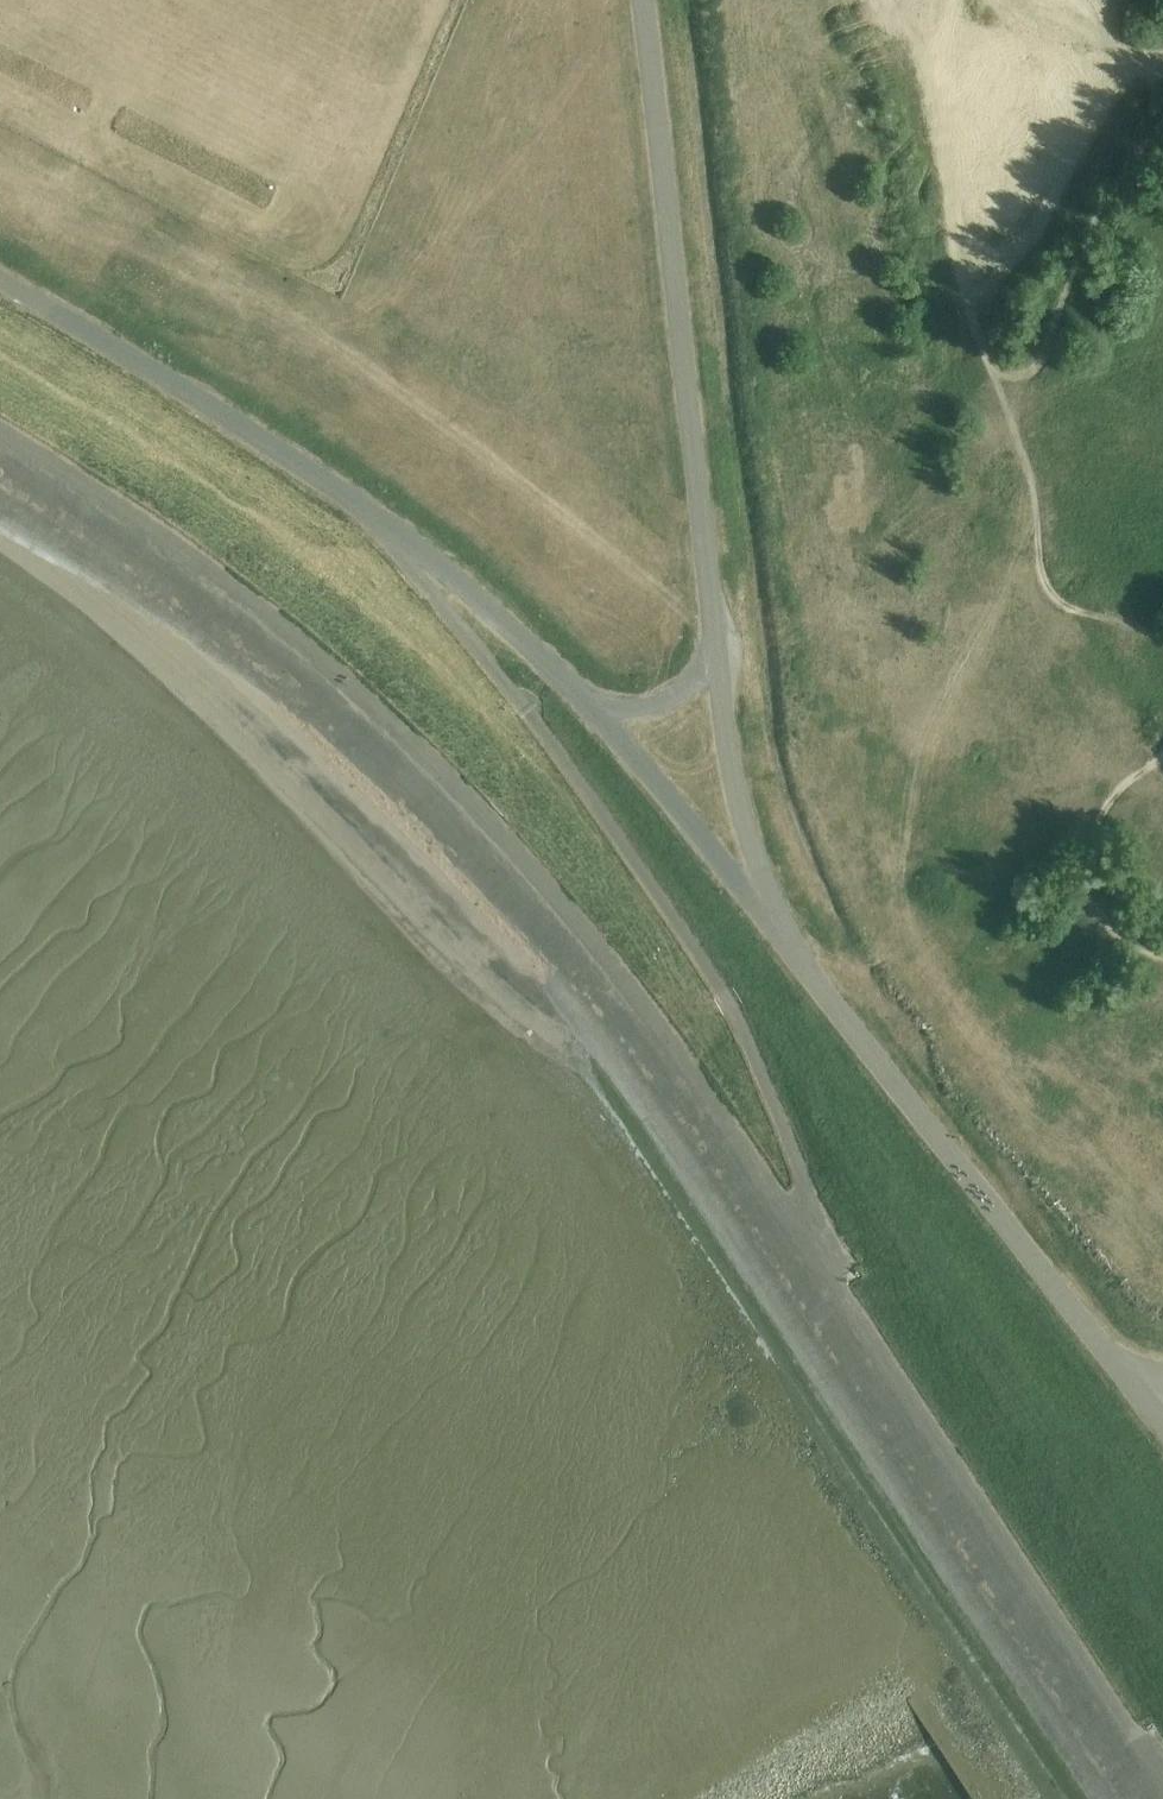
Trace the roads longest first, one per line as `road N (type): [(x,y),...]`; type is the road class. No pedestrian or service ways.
road 1 (unclassified): [(600,717),(402,536),(225,393),(0,269)]
road 2 (unclassified): [(714,661),(640,0)]
road 3 (unclassified): [(1160,1410),(1048,1283),(757,908)]
road 4 (unclassified): [(757,908),(714,661)]
road 5 (unclassified): [(600,717),(757,908)]
road 6 (unclassified): [(714,661),(680,691),(600,717)]

